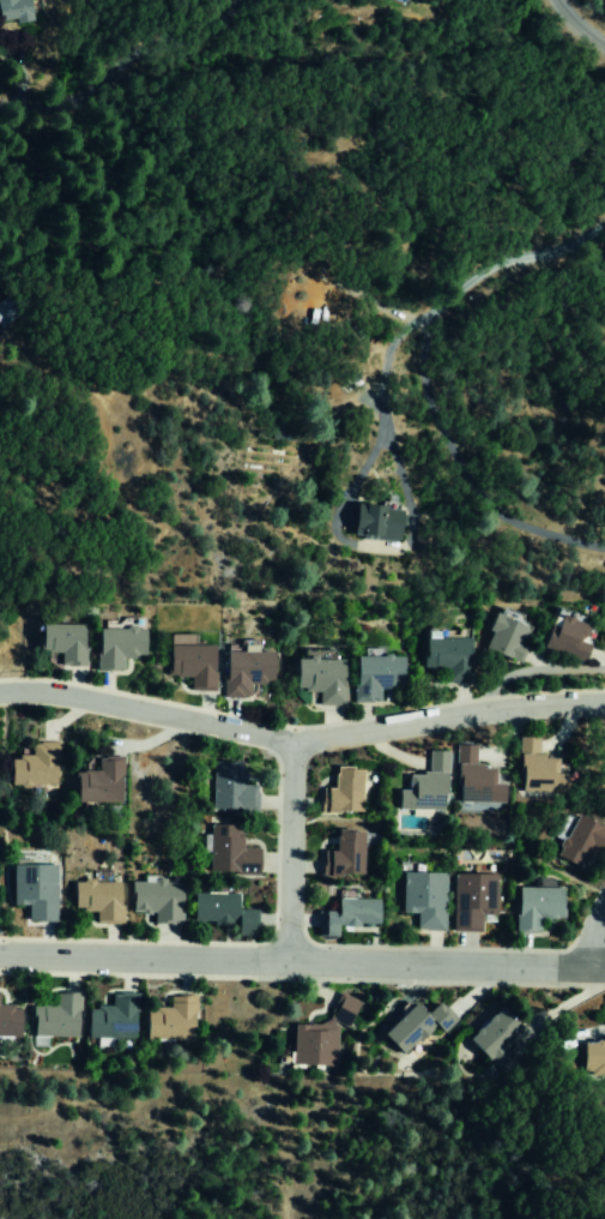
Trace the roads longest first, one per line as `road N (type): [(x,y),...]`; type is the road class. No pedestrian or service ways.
road 1 (residential): [(0,690),(48,691),(291,735),(604,702)]
road 2 (residential): [(0,954),(594,967)]
road 3 (residential): [(0,105),(73,102),(234,0)]
road 4 (residential): [(291,735),(288,960)]

